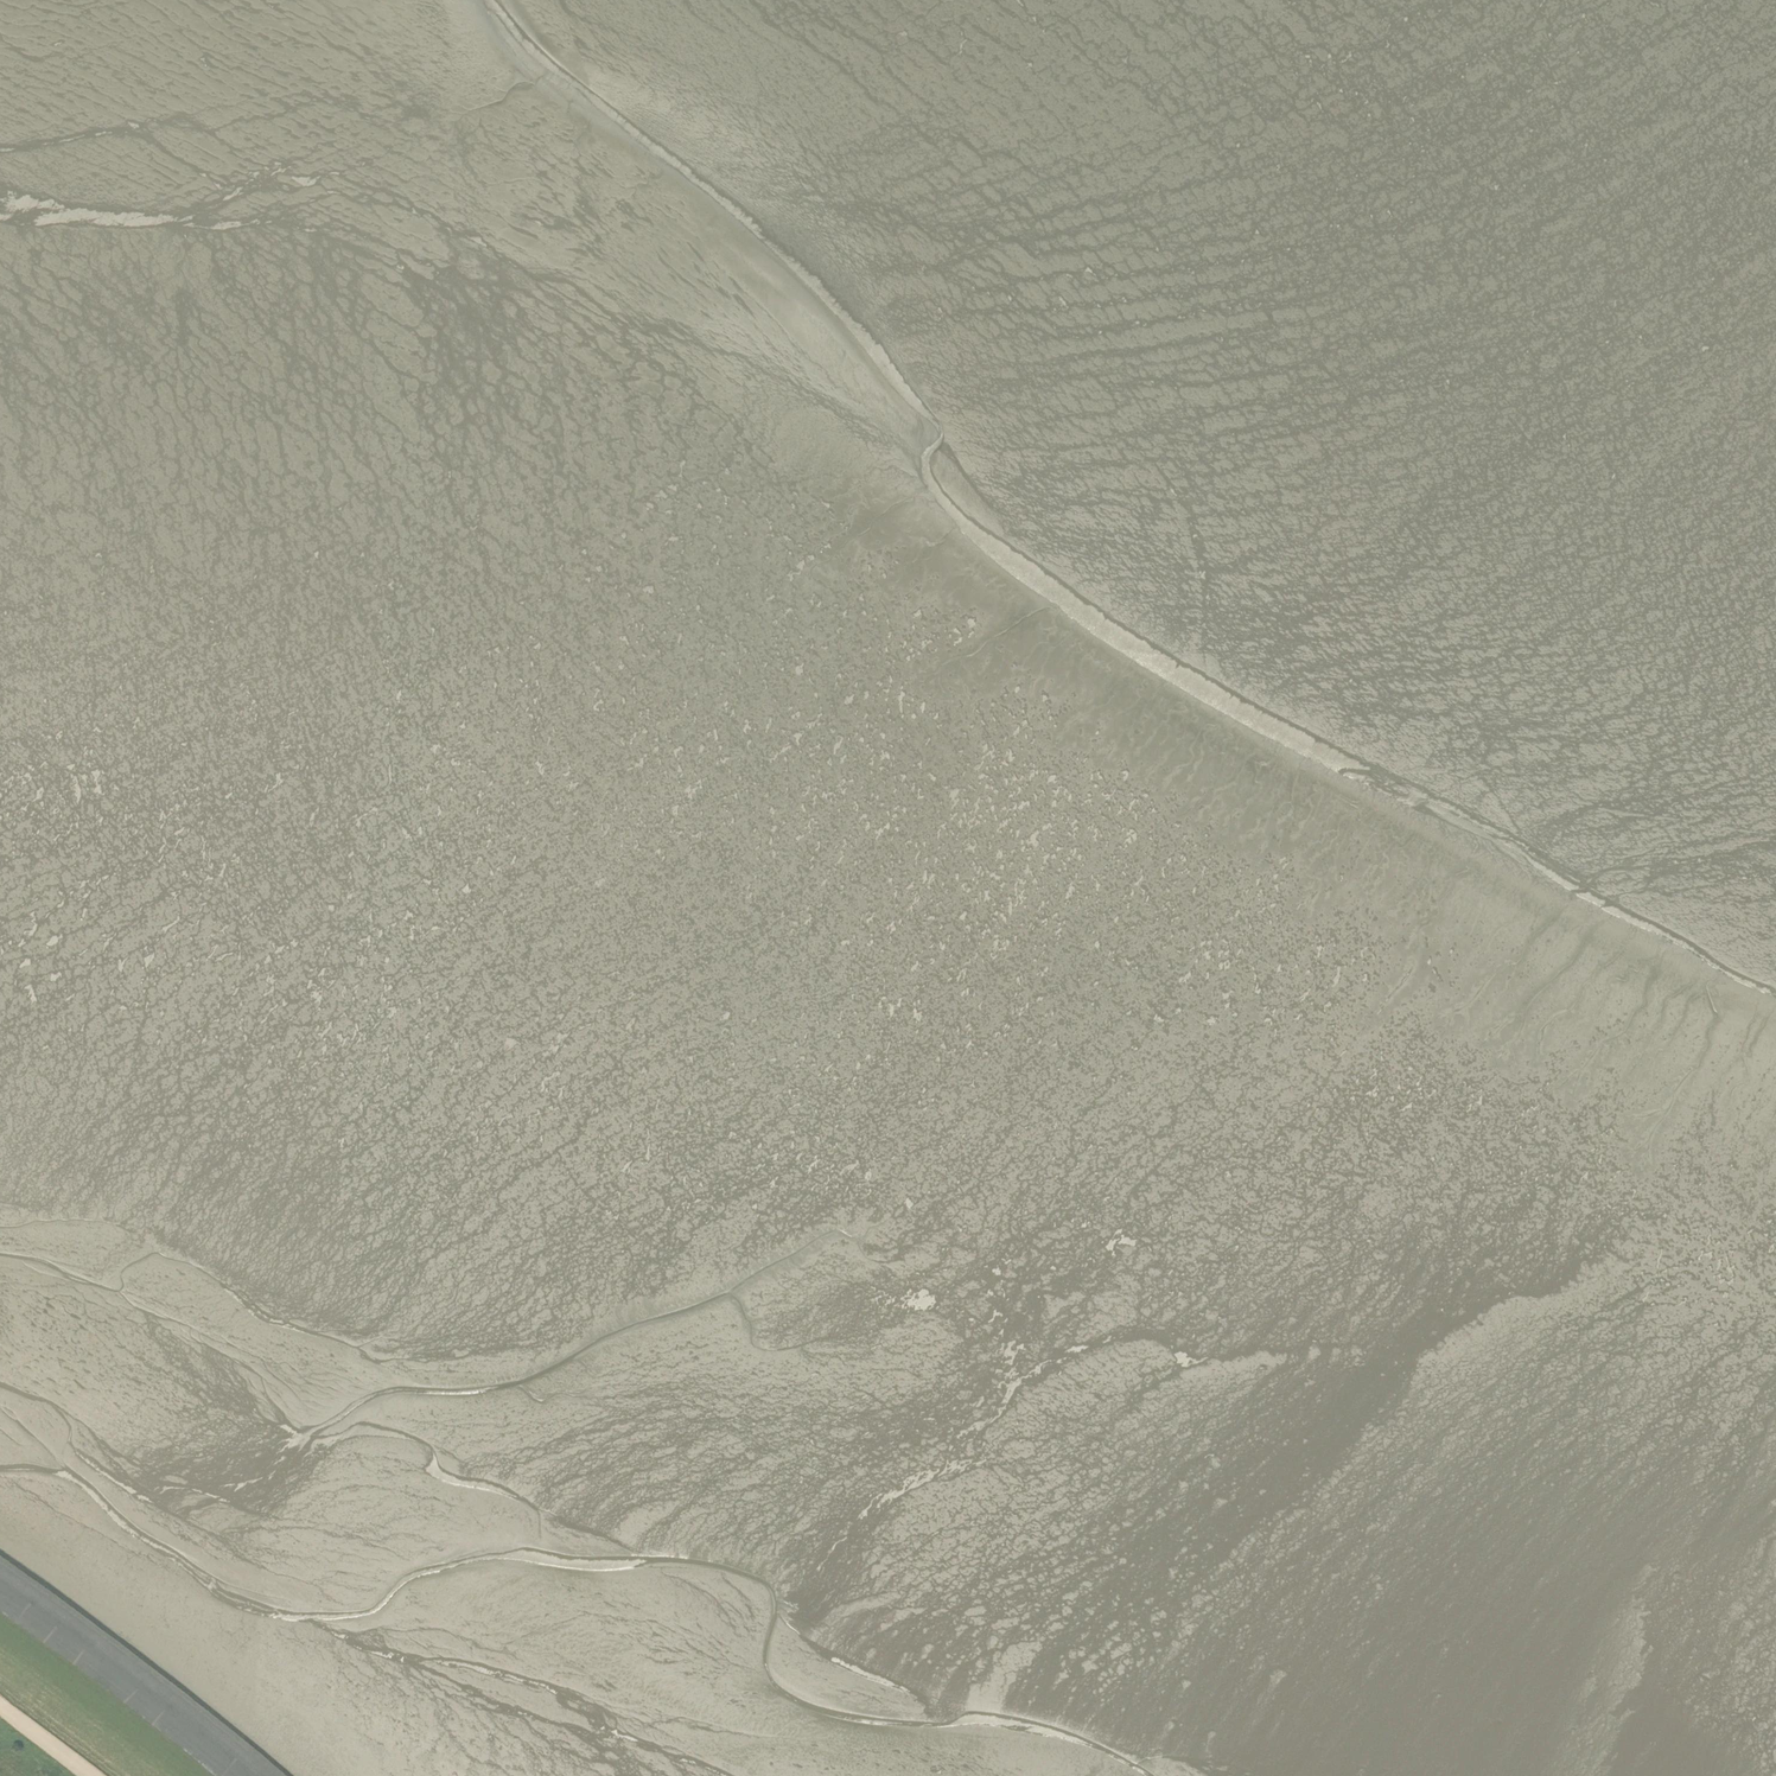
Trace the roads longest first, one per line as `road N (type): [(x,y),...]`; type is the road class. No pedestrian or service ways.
road 1 (track): [(271,1775),(0,1571)]

